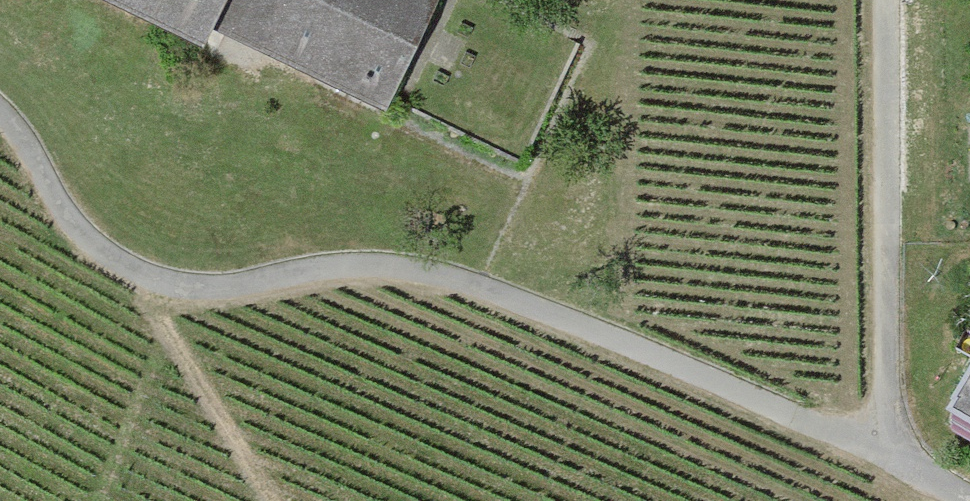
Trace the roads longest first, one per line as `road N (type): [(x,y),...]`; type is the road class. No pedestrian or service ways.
road 1 (track): [(878,460),(609,341),(438,281),(329,272),(215,293),(153,290),(67,232),(30,161),(0,128)]
road 2 (track): [(882,0),(878,460)]
road 3 (track): [(286,500),(153,290)]

